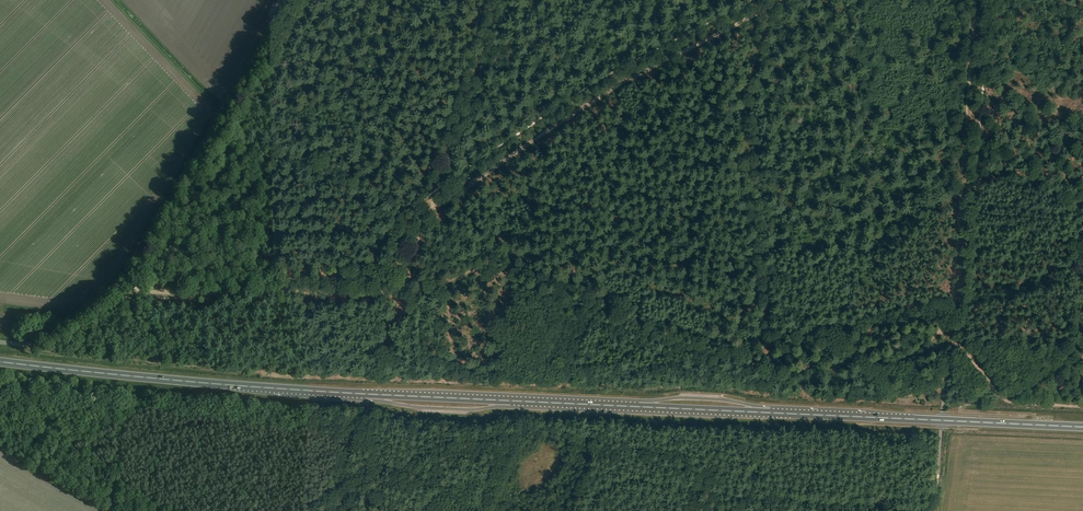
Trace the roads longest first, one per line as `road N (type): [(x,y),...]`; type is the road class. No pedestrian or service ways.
road 1 (track): [(840,345),(805,369),(772,366),(744,112),(755,48),(774,0)]
road 2 (track): [(773,0),(520,143),(430,204),(419,235)]
road 3 (trunk): [(365,394),(0,362)]
road 4 (track): [(975,0),(949,314)]
road 5 (trunk): [(1082,427),(770,413)]
road 6 (track): [(401,292),(113,290)]
road 7 (track): [(373,0),(323,137),(225,105)]
road 8 (track): [(714,351),(620,324),(511,276)]
road 9 (track): [(959,346),(1002,398),(1059,364),(1082,332)]
road 10 (track): [(121,280),(208,133)]
road 11 (track): [(497,0),(447,152)]
road 12 (trunk): [(511,401),(365,394)]
road 13 (track): [(949,314),(937,336),(905,356),(871,362),(840,345)]
road 14 (trunk): [(770,413),(638,407)]
road 15 (unclassified): [(113,290),(32,343),(0,342)]
road 16 (trunk): [(638,407),(511,401)]
road 17 (track): [(286,0),(225,105)]

